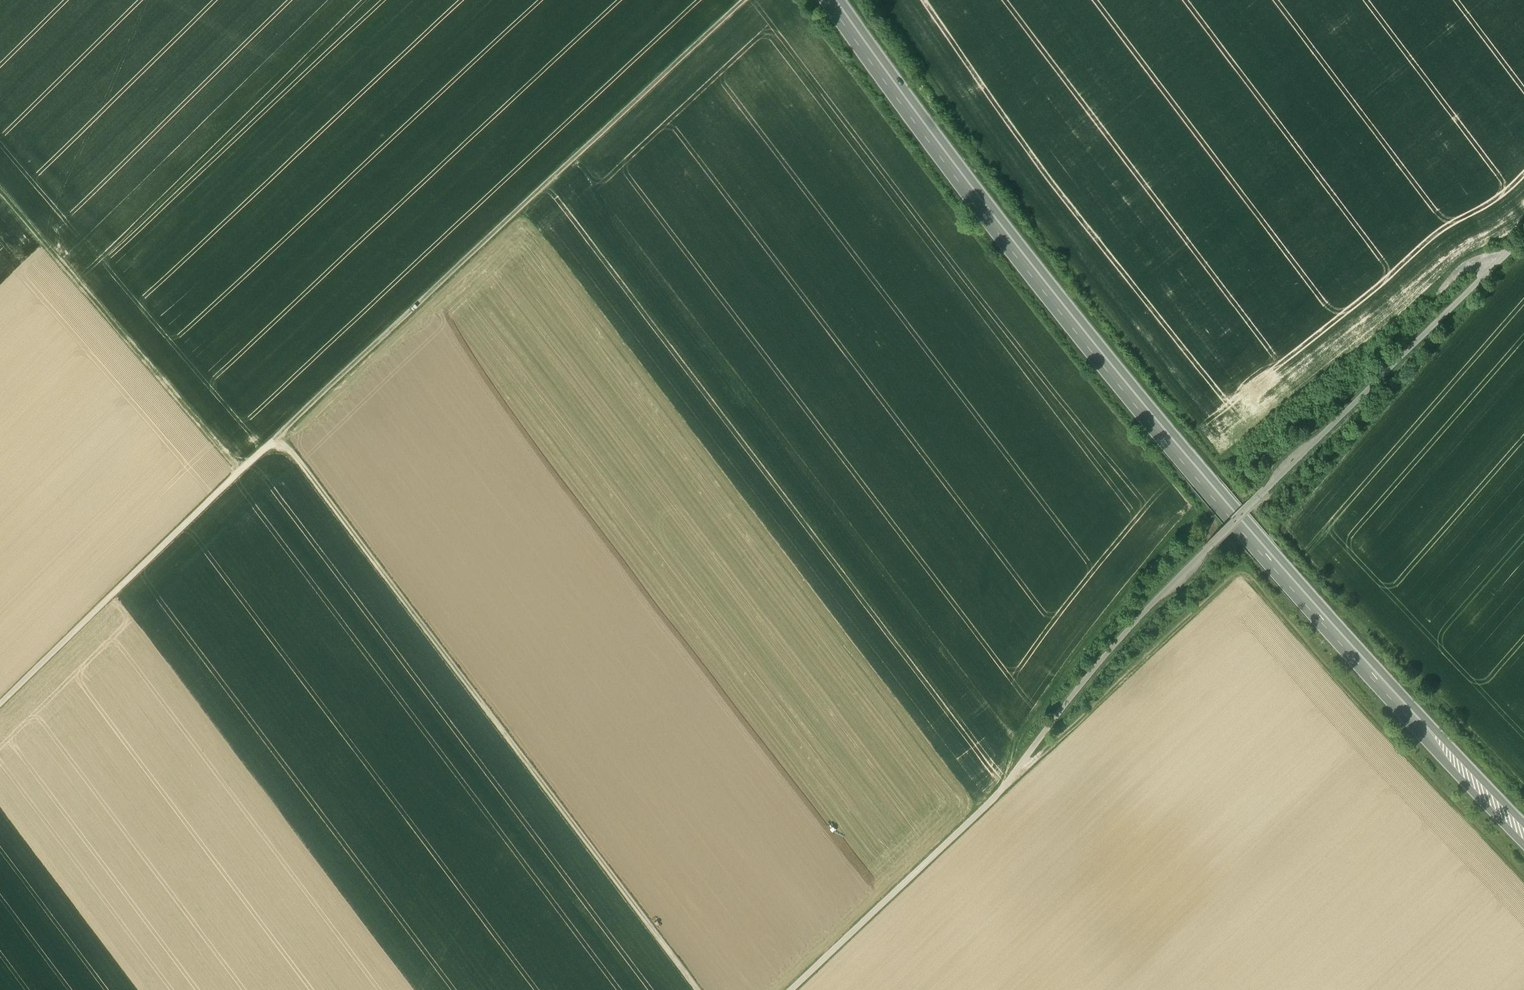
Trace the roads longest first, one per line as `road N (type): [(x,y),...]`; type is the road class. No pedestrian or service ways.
road 1 (trunk): [(832,0),(1129,390),(1314,607),(1523,833)]
road 2 (track): [(789,989),(994,799),(1113,646),(1523,238)]
road 3 (track): [(1523,877),(1242,574),(1050,750),(1026,768),(1015,766),(1068,665),(1193,525)]
road 4 (track): [(1490,271),(1477,263),(1452,278),(1293,429),(1238,468),(1031,213),(880,0)]
road 5 (track): [(280,437),(699,989)]
road 6 (track): [(748,0),(280,437)]
road 7 (track): [(280,437),(0,705)]
road 8 (track): [(244,468),(0,190)]
road 9 (track): [(1523,779),(1284,521)]

